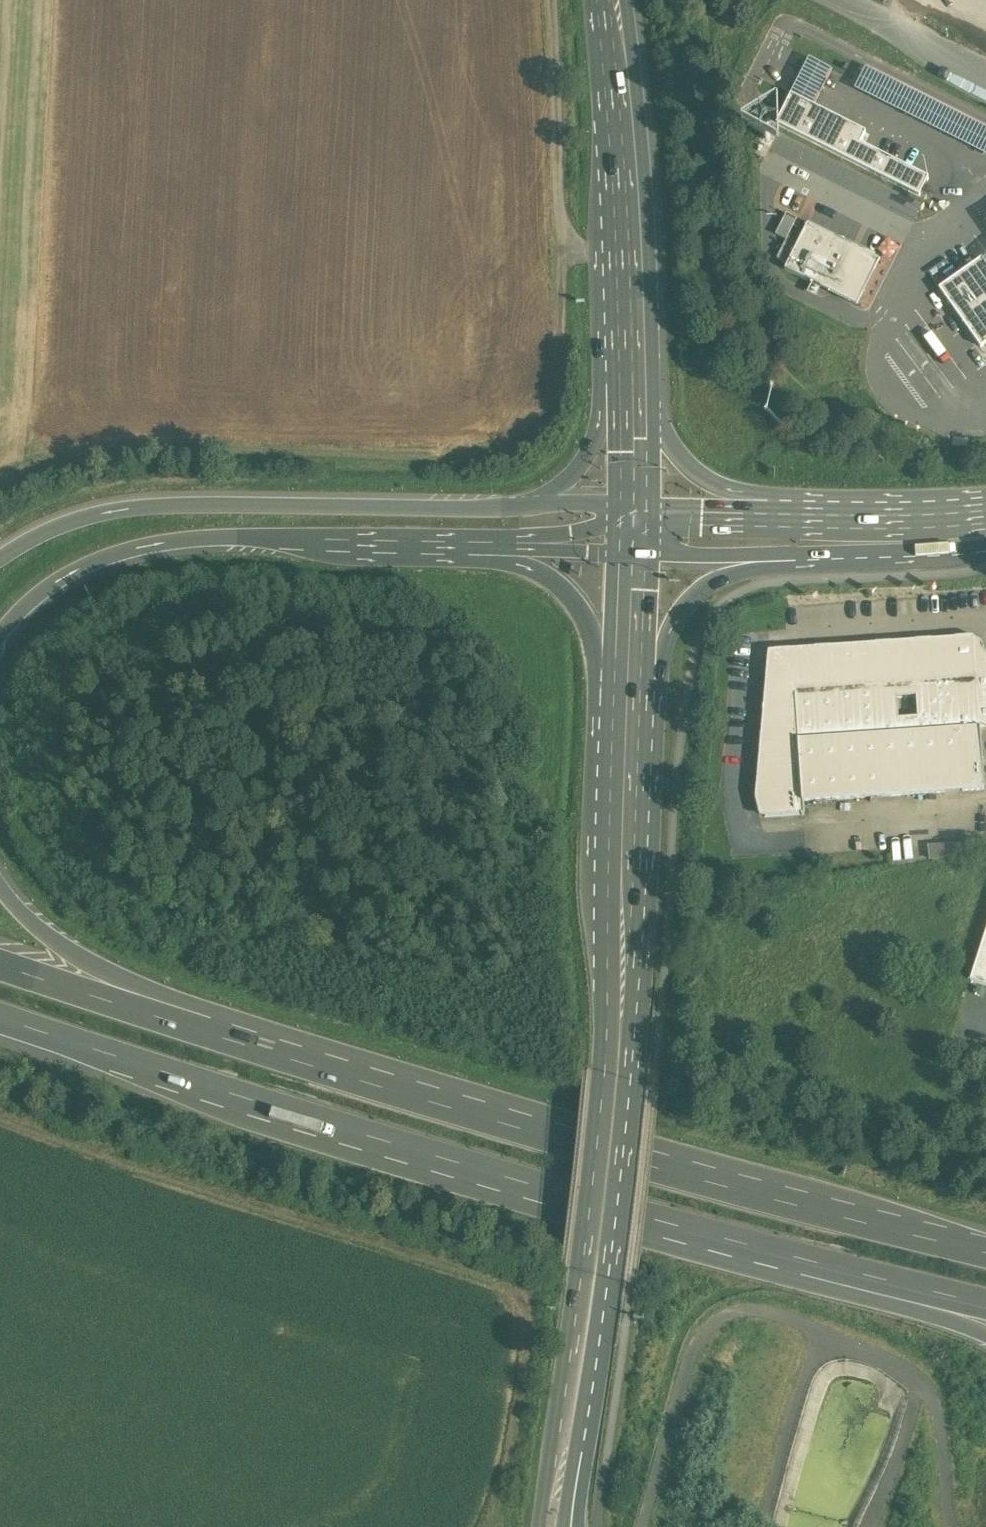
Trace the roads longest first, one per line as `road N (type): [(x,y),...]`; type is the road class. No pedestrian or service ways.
road 1 (motorway): [(0,1015),(291,1107),(851,1262)]
road 2 (track): [(492,1526),(530,1332),(528,1314),(488,1279),(0,1121)]
road 3 (primary): [(629,674),(617,1079),(571,1442)]
road 4 (track): [(558,258),(559,375),(549,411),(523,445),(478,457),(114,453),(0,488)]
road 5 (motorway): [(985,1249),(302,1058)]
road 6 (track): [(641,1526),(695,1343),(715,1317),(734,1307),(770,1307),(829,1327),(928,1380),(958,1526)]
road 7 (motorway): [(0,642),(60,587),(143,553),(235,545),(497,549)]
road 8 (motorway): [(504,513),(126,511),(54,526),(0,562)]
road 9 (primary): [(608,0),(632,393)]
road 10 (motorway): [(302,1058),(129,985),(48,939),(0,887)]
road 11 (track): [(628,255),(558,258),(557,0)]
road 12 (motorway): [(302,1058),(0,959)]
road 13 (secondary): [(779,523),(689,475),(632,393)]
road 14 (secondary): [(629,674),(690,598),(783,553)]
road 15 (motorway): [(497,549),(575,598),(629,674)]
road 16 (motorway): [(632,393),(563,486),(504,513)]
road 17 (secondary): [(634,554),(783,553)]
road 18 (motorway): [(851,1262),(985,1326)]
road 19 (secondary): [(779,523),(636,513)]
road 20 (motorway): [(851,1262),(985,1295)]
road 21 (motorway): [(497,549),(634,554)]
road 22 (motorway): [(636,513),(504,513)]
road 23 (primary): [(634,554),(629,674)]
road 24 (primary): [(632,393),(636,513)]

